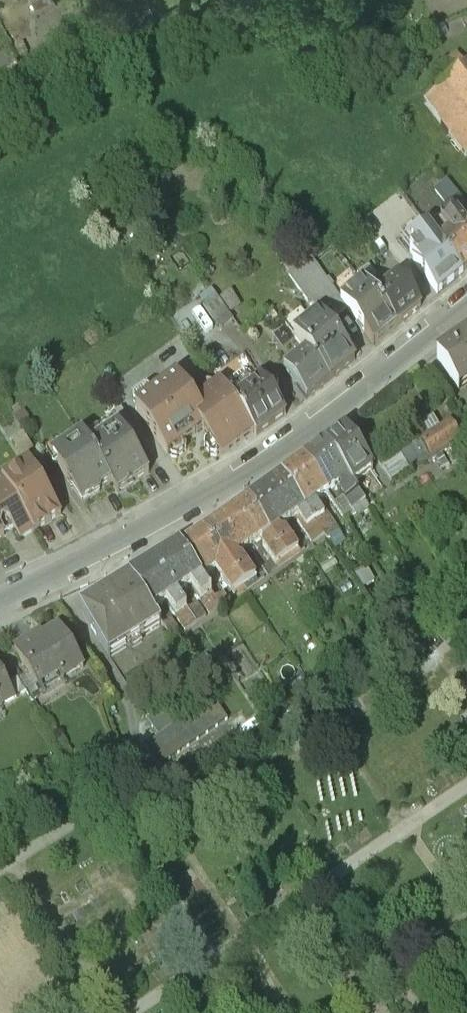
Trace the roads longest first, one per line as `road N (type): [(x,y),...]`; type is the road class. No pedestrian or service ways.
road 1 (residential): [(466,307),(213,493),(0,596)]

